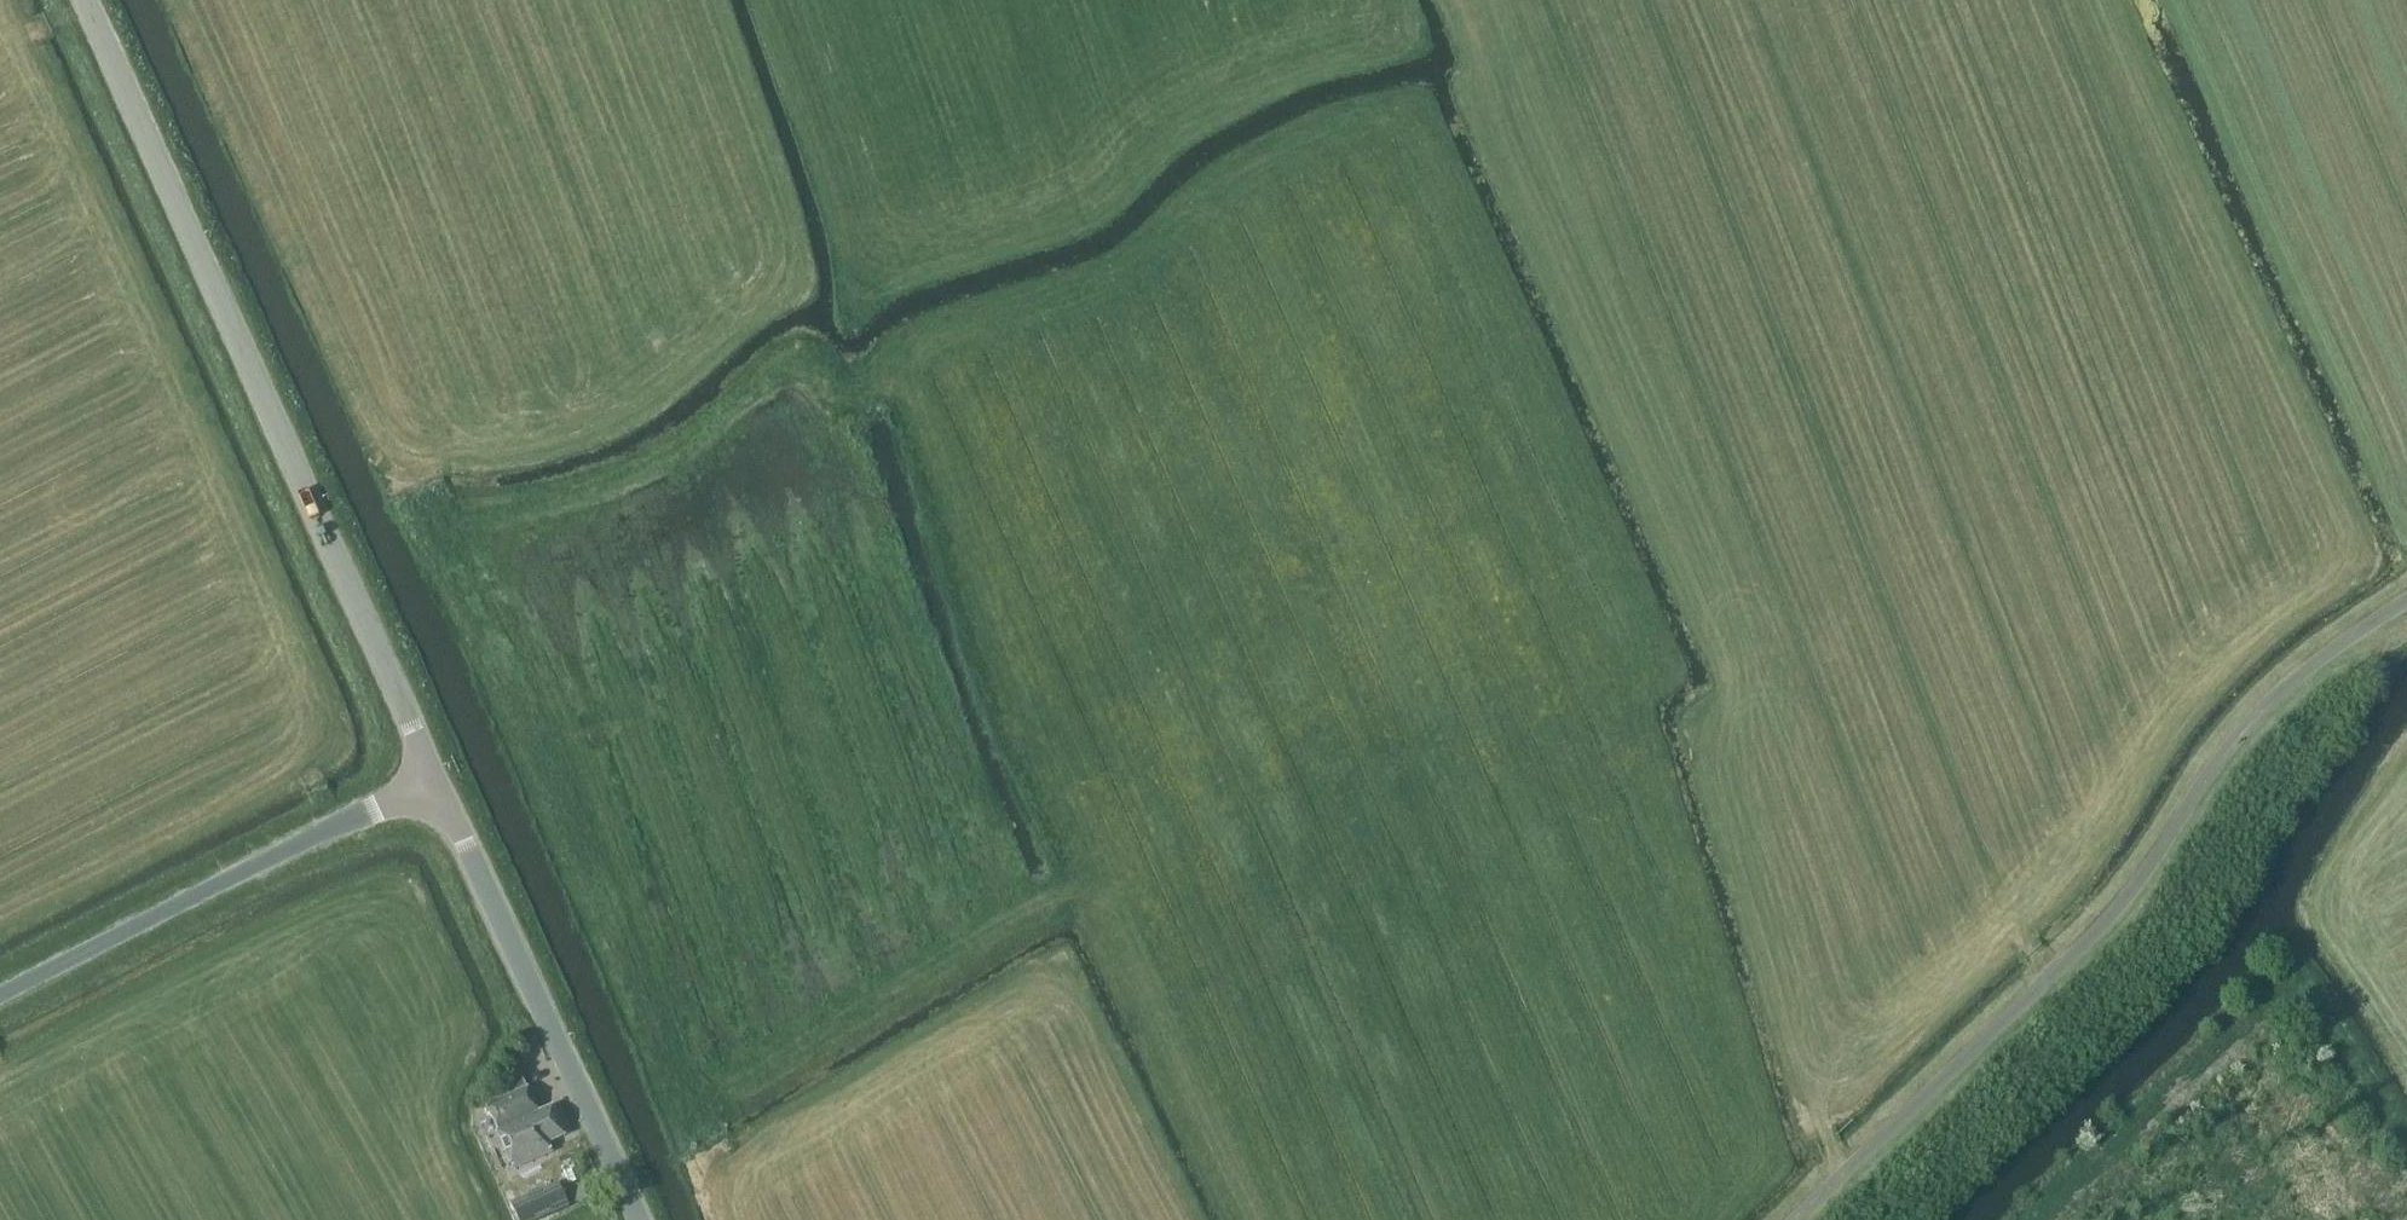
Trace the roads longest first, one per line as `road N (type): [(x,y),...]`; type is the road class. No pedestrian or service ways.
road 1 (unclassified): [(1789,1219),(2129,883),(2225,742),(2354,619),(2406,584)]
road 2 (tertiary): [(436,777),(86,0)]
road 3 (unclassified): [(0,998),(436,777)]
road 4 (tertiary): [(638,1219),(436,777)]

